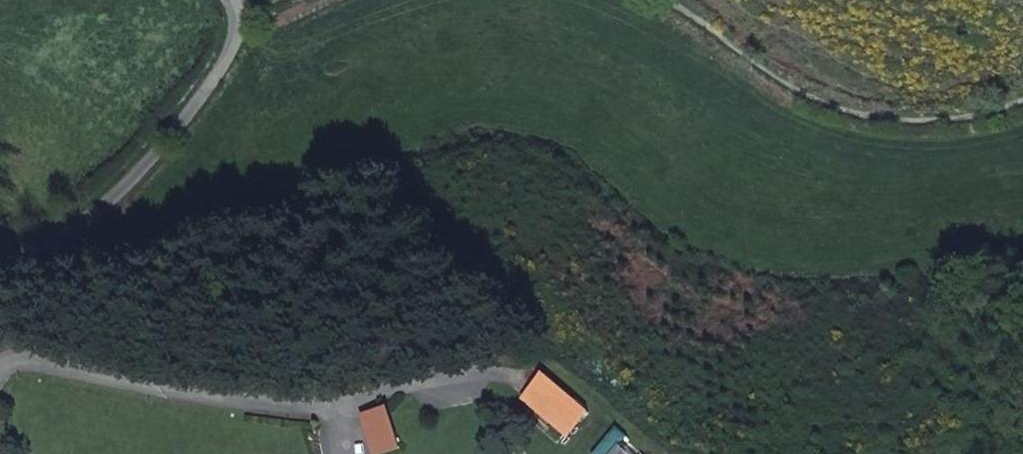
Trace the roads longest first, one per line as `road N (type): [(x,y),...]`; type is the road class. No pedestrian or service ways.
road 1 (unclassified): [(237,0),(240,43),(145,172),(94,220),(0,272)]

